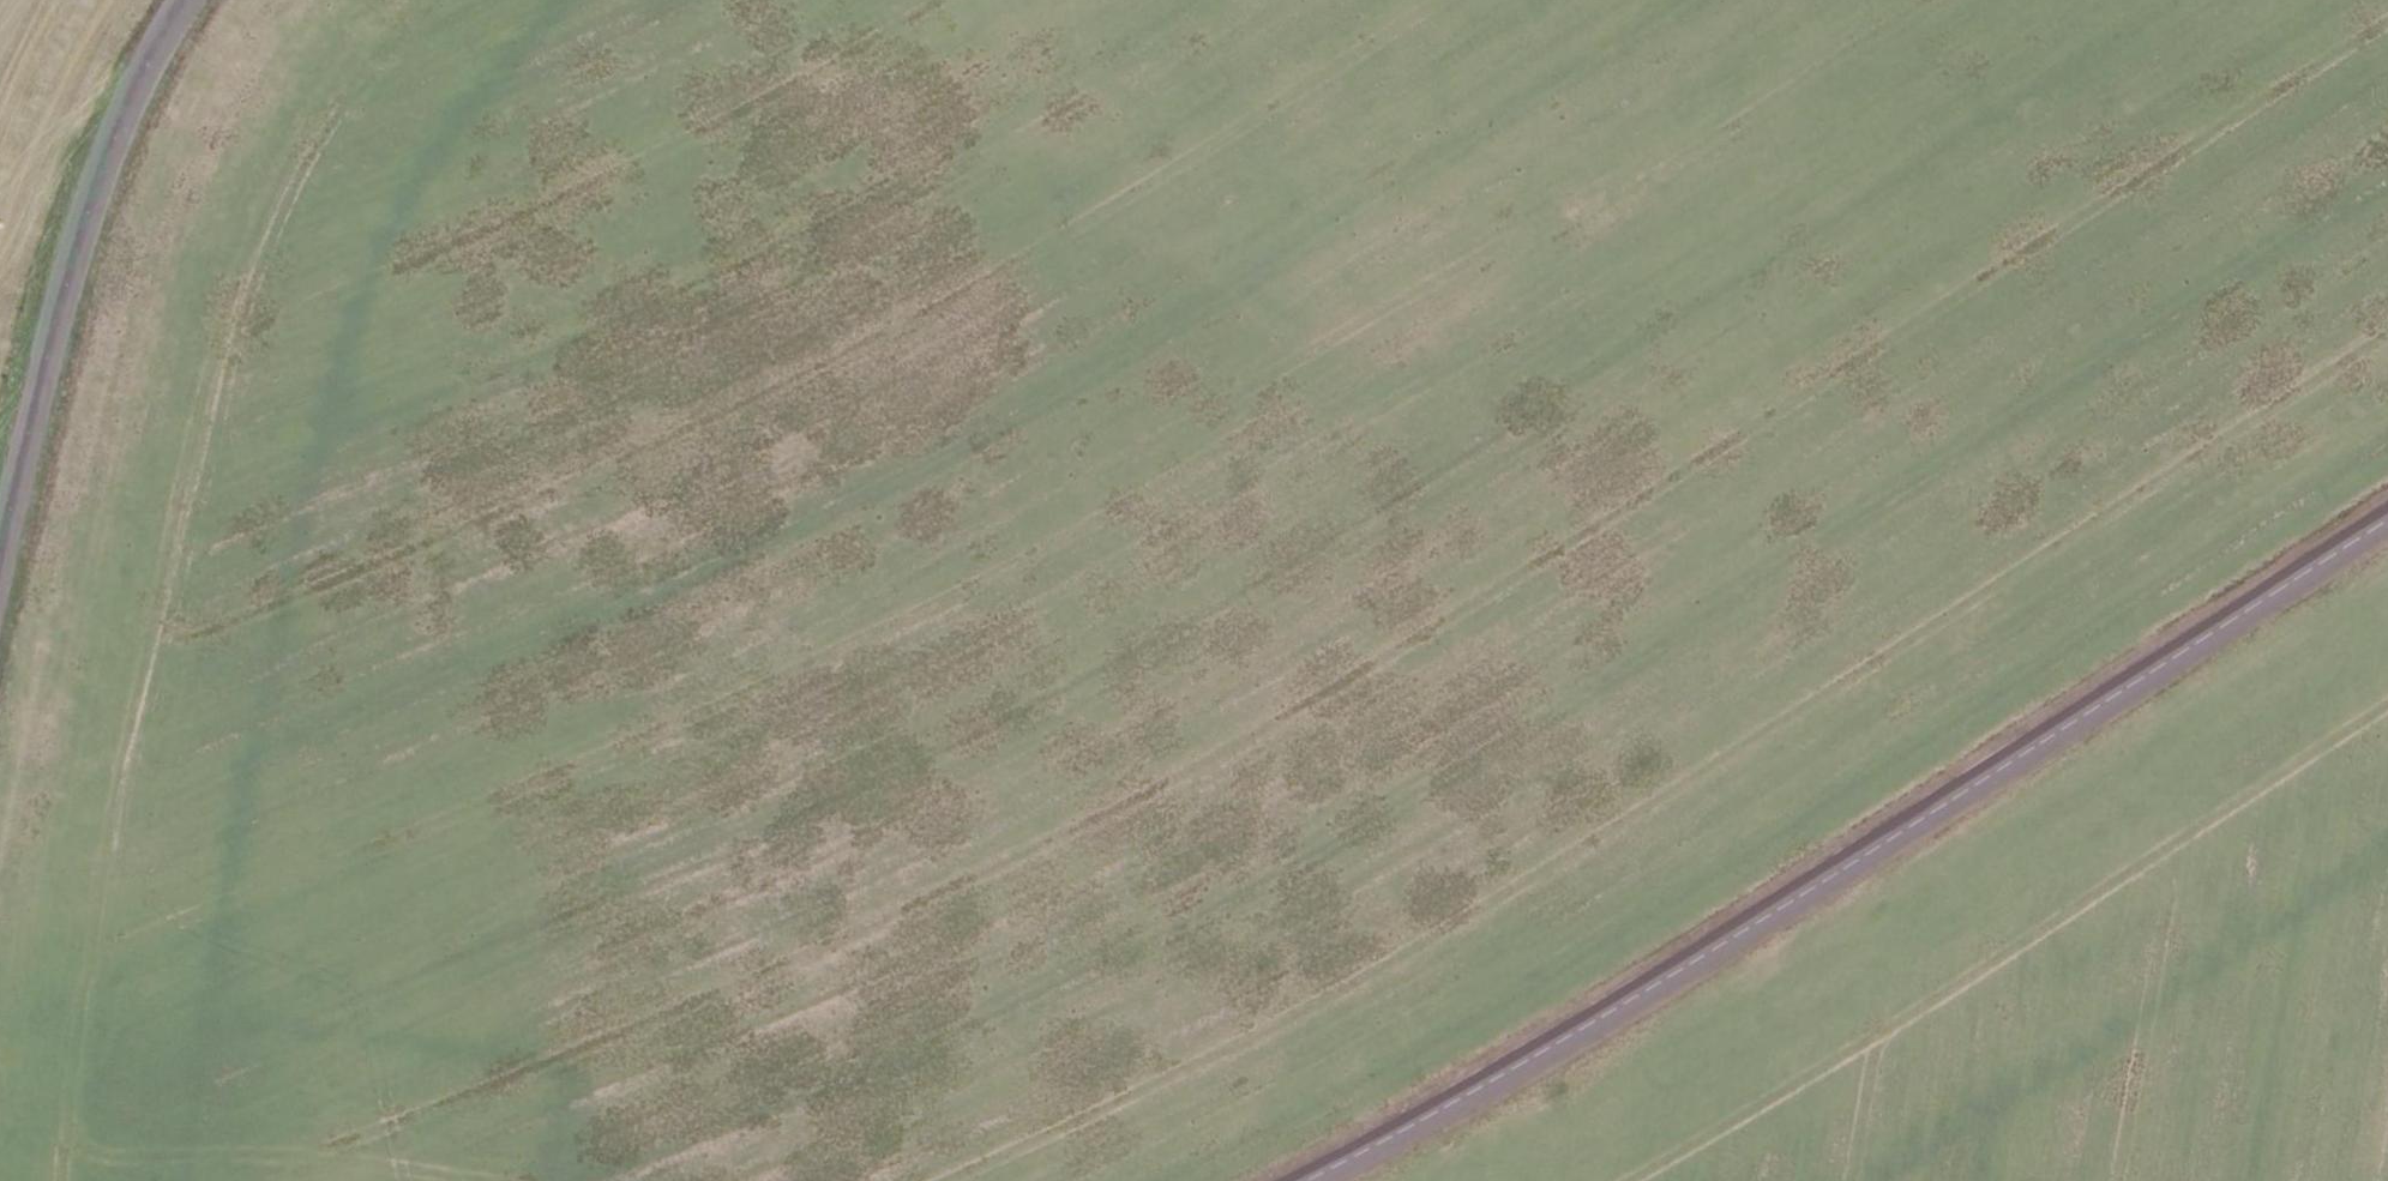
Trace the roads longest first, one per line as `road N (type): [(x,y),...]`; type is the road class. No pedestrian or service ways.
road 1 (tertiary): [(2387,521),(1816,887),(1574,1033),(1305,1180)]
road 2 (tertiary): [(0,553),(53,329),(107,158),(189,0)]

